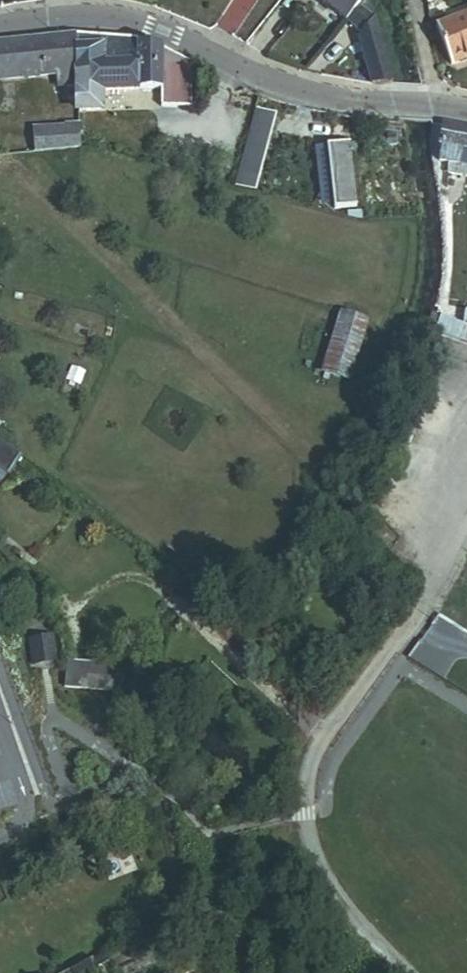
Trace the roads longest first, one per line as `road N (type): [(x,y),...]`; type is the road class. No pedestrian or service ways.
road 1 (unclassified): [(466,112),(345,99),(271,80),(125,18),(39,16),(0,26)]

